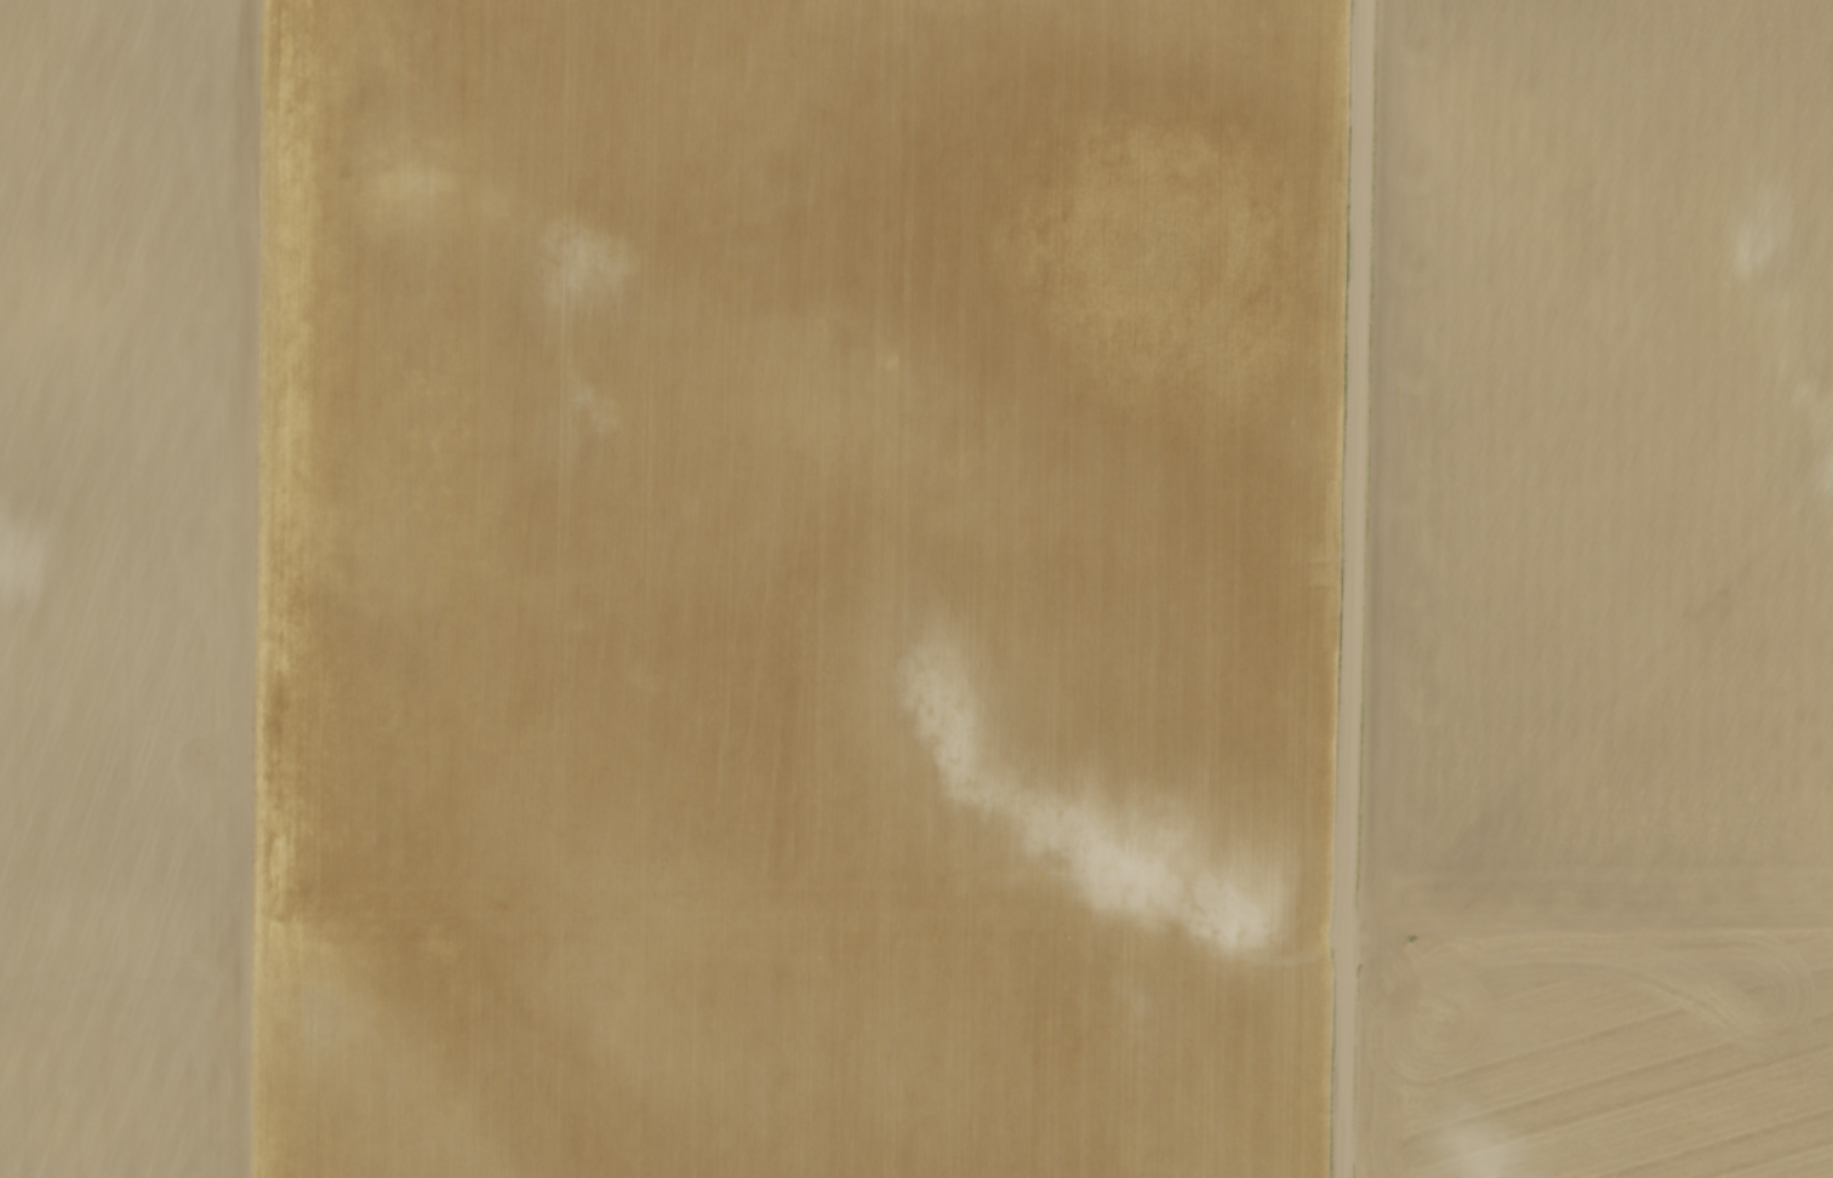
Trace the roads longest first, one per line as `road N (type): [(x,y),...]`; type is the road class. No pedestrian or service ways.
road 1 (residential): [(1335,1177),(1360,0)]

